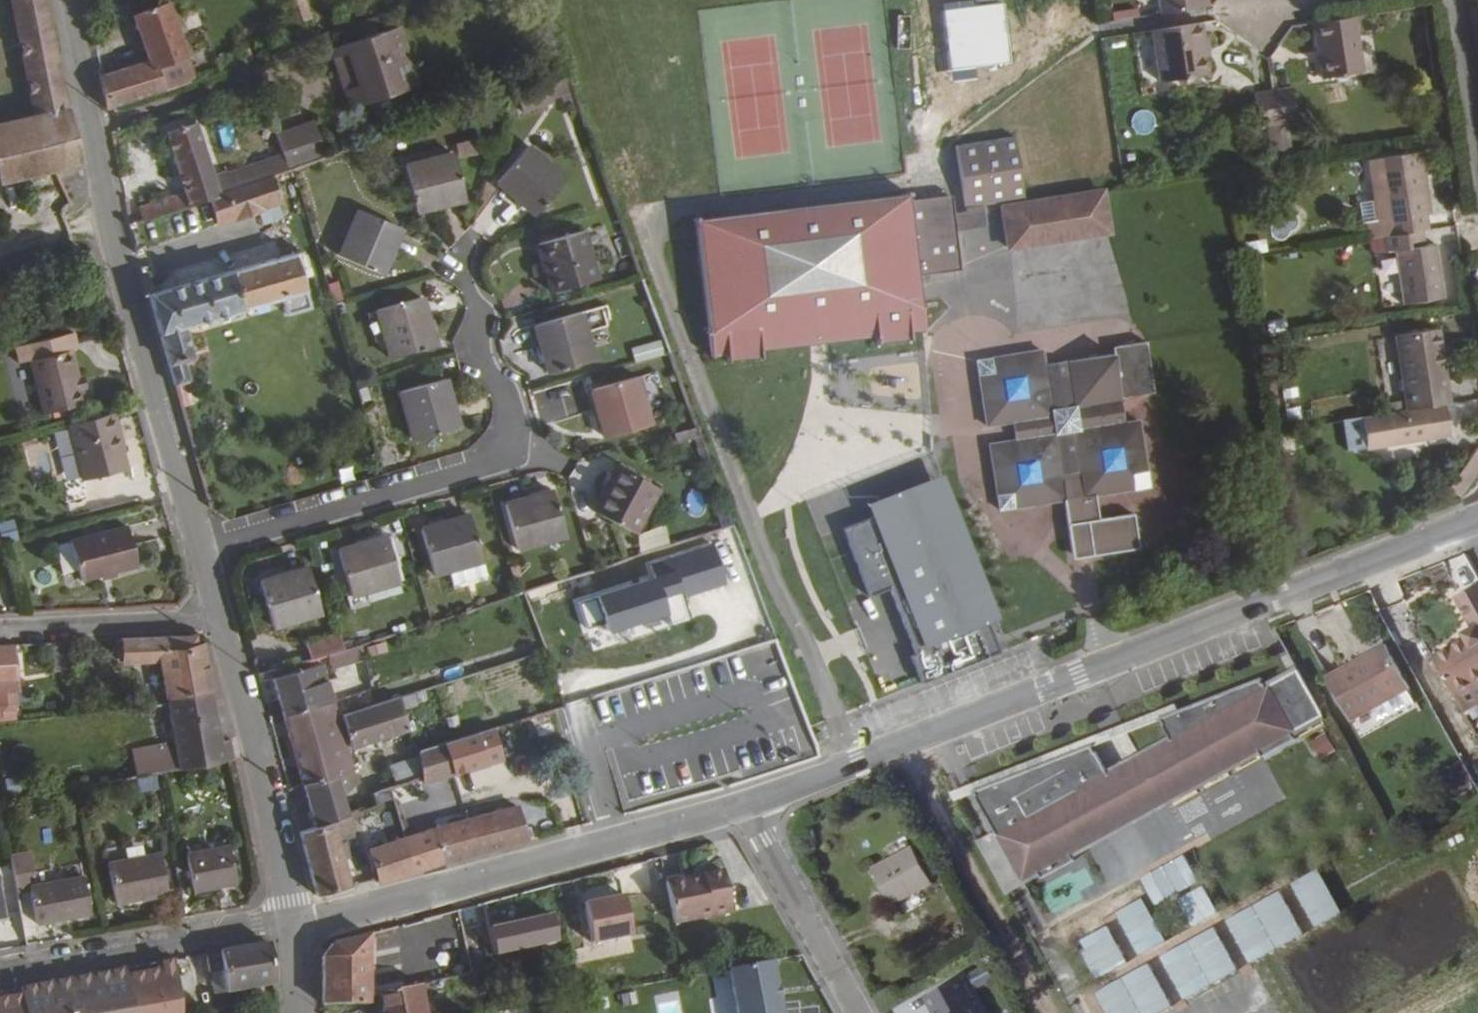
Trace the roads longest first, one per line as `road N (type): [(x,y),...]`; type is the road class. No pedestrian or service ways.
road 1 (unclassified): [(746,810),(1477,519)]
road 2 (tertiary): [(67,0),(109,228),(202,553)]
road 3 (residential): [(202,553),(514,455),(468,281)]
road 4 (unclassified): [(292,922),(746,810)]
road 5 (tertiary): [(221,620),(292,922)]
road 6 (track): [(896,748),(1043,1012)]
road 7 (residential): [(292,922),(0,968)]
road 8 (residential): [(746,810),(858,1012)]
road 9 (residential): [(0,634),(221,620)]

